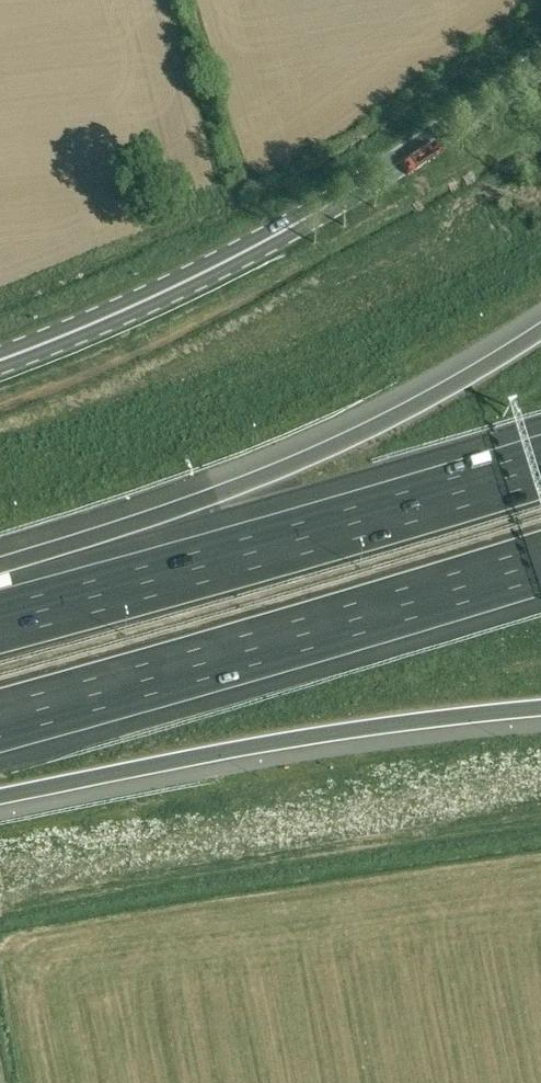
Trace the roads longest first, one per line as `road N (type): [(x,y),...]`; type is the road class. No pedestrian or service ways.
road 1 (secondary): [(0,359),(262,242),(385,171),(540,60)]
road 2 (motorway): [(540,330),(332,448),(221,493),(0,560)]
road 3 (motorway): [(0,719),(540,561)]
road 4 (motorway): [(540,466),(0,620)]
road 5 (motorway): [(0,798),(252,747),(540,707)]

